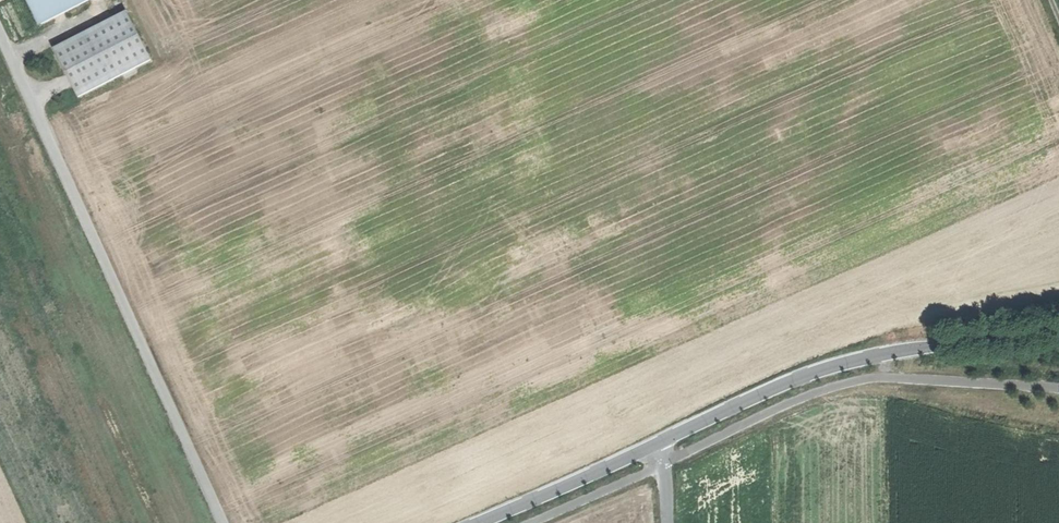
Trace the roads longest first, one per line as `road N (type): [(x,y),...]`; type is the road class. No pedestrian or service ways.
road 1 (tertiary): [(1058,334),(885,354),(822,369),(478,522)]
road 2 (unclassified): [(221,522),(0,34)]

